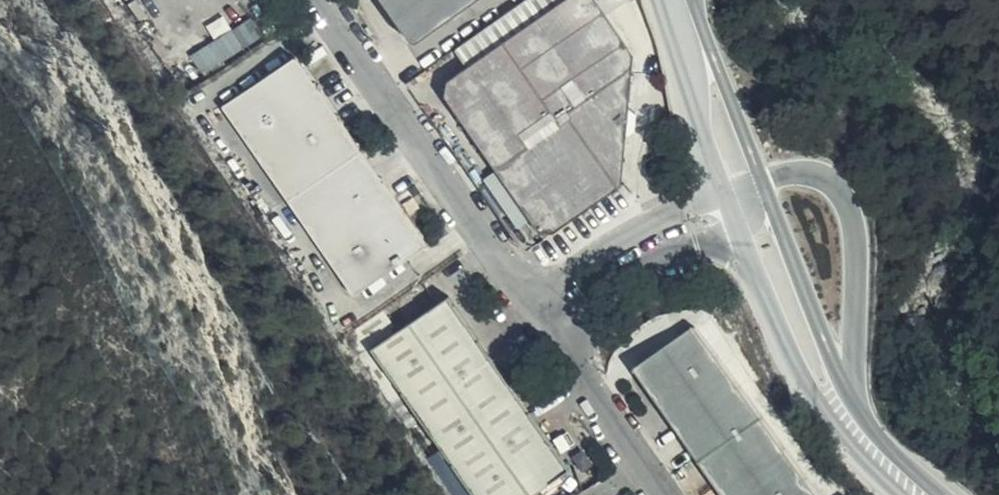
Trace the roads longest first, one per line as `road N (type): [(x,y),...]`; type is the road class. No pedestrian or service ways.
road 1 (unclassified): [(534,315),(332,0)]
road 2 (unclassified): [(859,424),(848,203),(829,184),(795,177),(745,195)]
road 3 (tertiary): [(745,195),(775,282),(859,424)]
road 4 (unclassified): [(745,195),(635,245),(534,315)]
road 5 (unclassified): [(660,494),(534,315)]
road 6 (tertiary): [(677,0),(745,195)]

